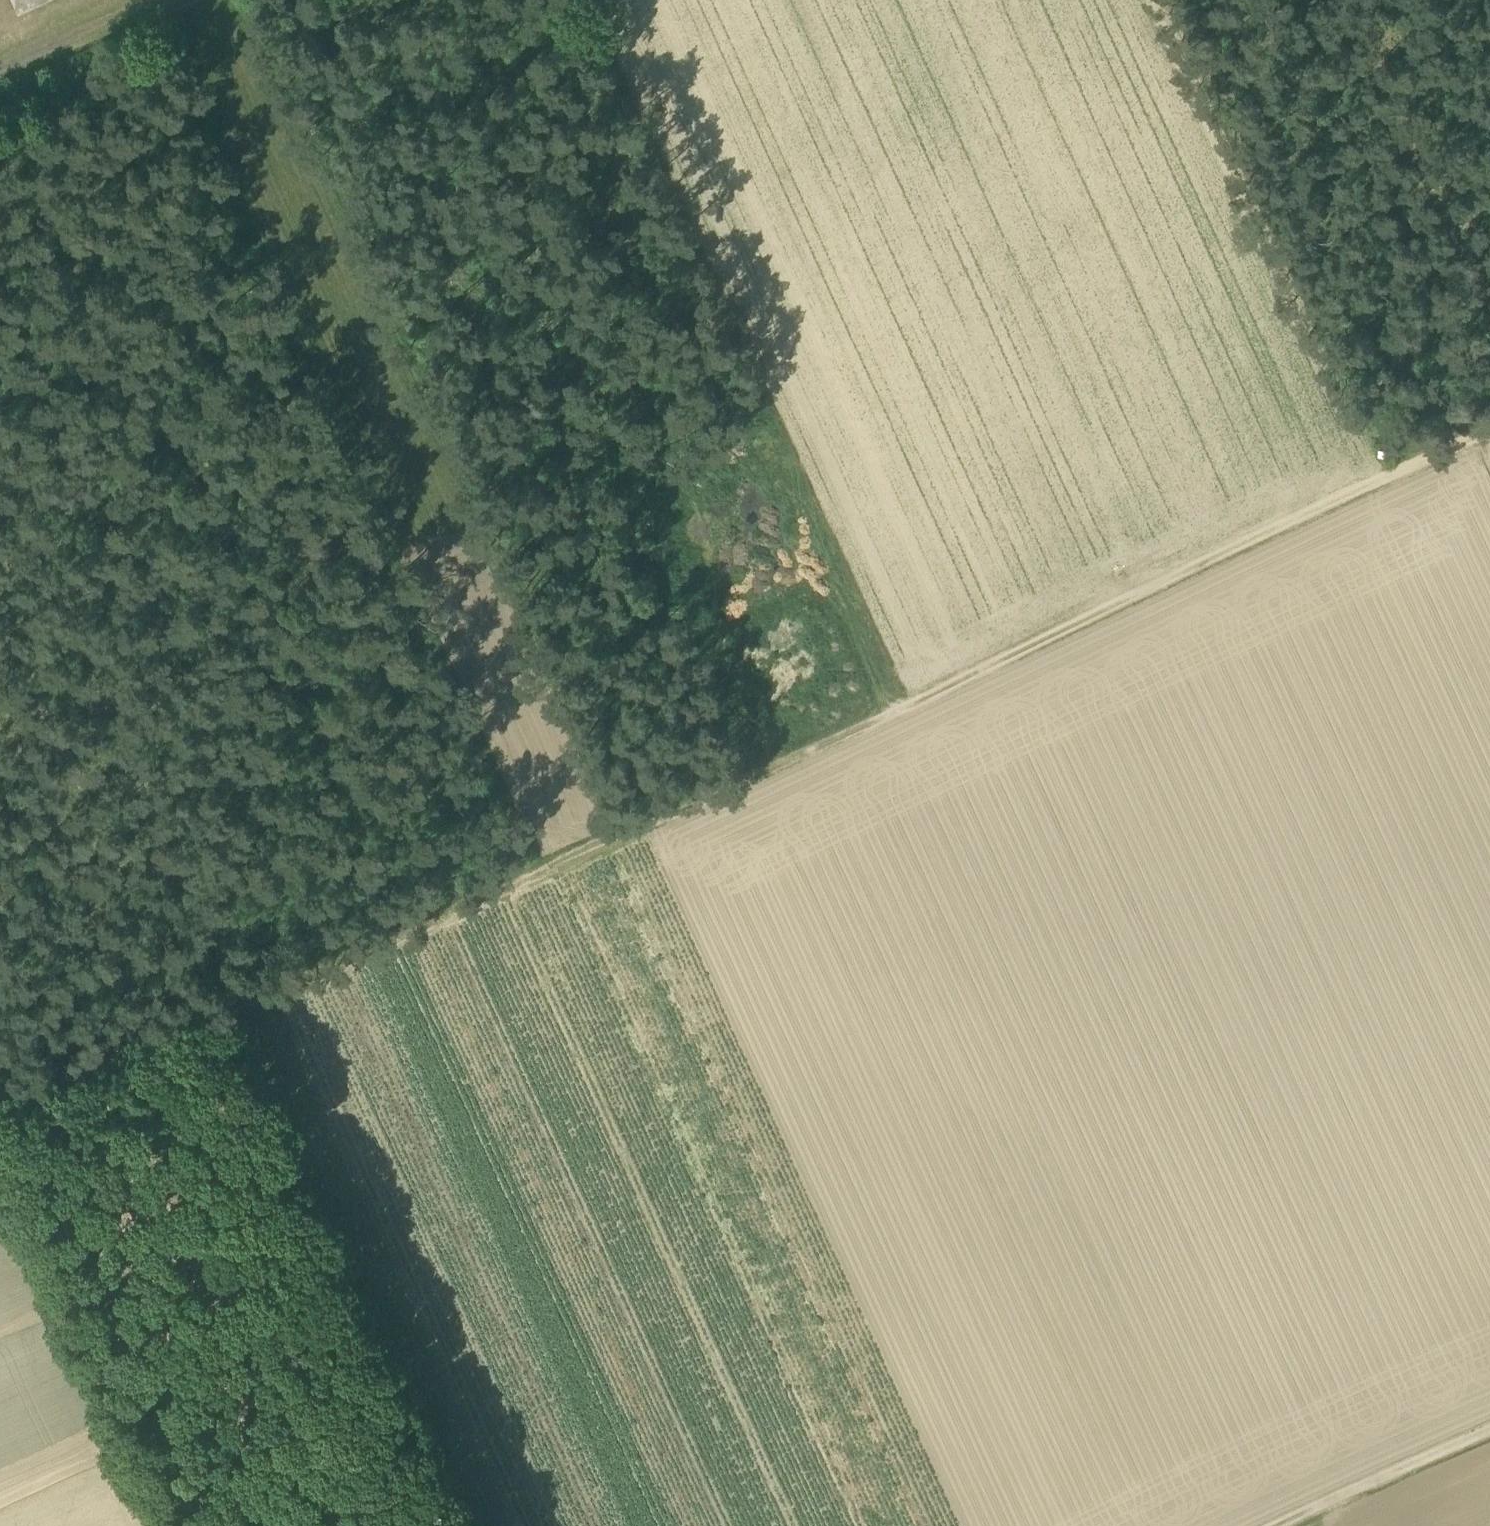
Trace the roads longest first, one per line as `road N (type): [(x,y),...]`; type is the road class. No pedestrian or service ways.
road 1 (track): [(1489,427),(0,1107)]
road 2 (track): [(632,817),(263,16),(177,56),(195,98)]
road 3 (track): [(1489,1430),(1276,1525)]
road 4 (track): [(180,0),(0,82)]

